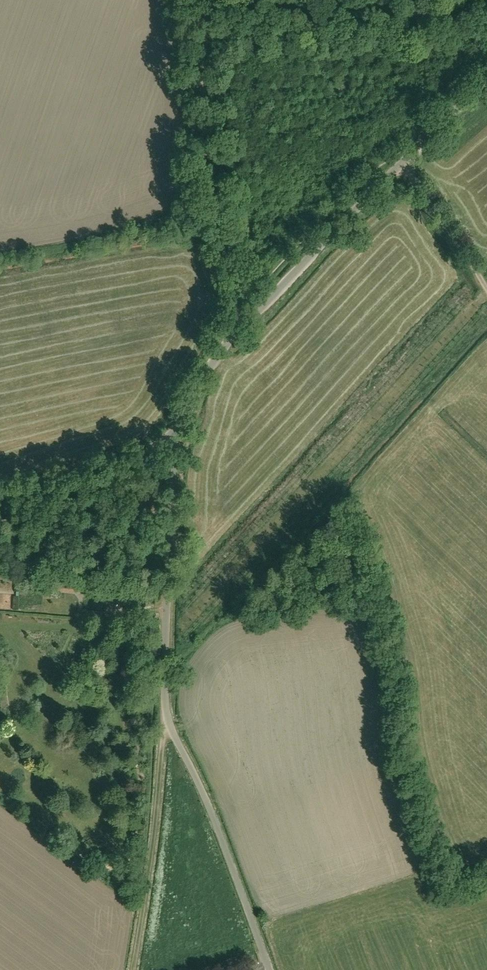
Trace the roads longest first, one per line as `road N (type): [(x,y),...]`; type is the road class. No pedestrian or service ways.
road 1 (tertiary): [(177,429),(247,323),(486,88)]
road 2 (track): [(193,0),(213,209),(242,308)]
road 3 (unclassified): [(177,429),(169,719)]
road 4 (unclassified): [(269,969),(169,719)]
road 5 (track): [(130,969),(169,719)]
road 6 (tertiary): [(0,504),(138,460),(177,429)]

